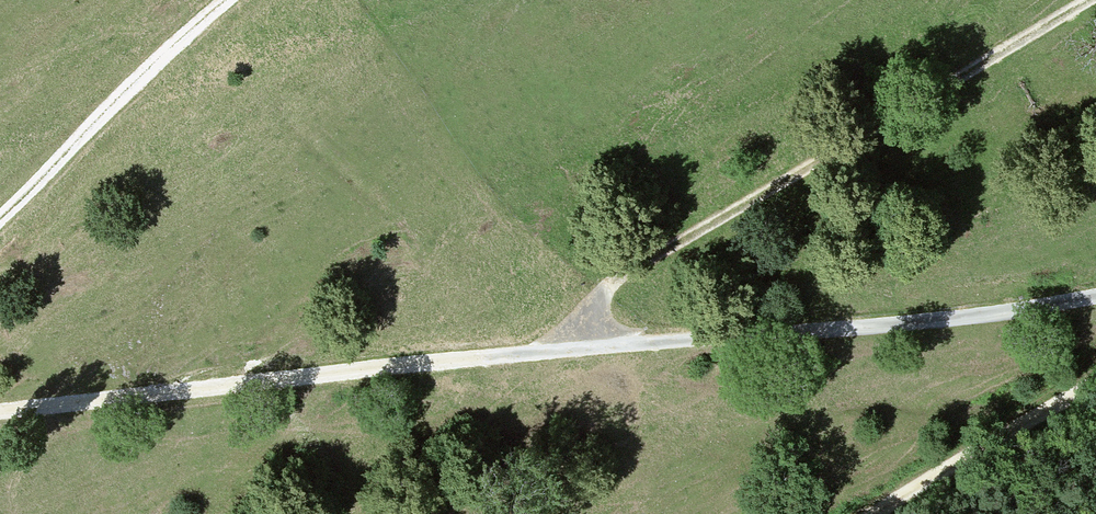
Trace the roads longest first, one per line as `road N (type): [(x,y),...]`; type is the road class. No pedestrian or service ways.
road 1 (track): [(1095,297),(964,318),(589,349),(0,415)]
road 2 (track): [(589,349),(589,319),(606,289),(1089,0)]
road 3 (track): [(0,221),(225,0)]
road 4 (track): [(1095,387),(869,513)]

